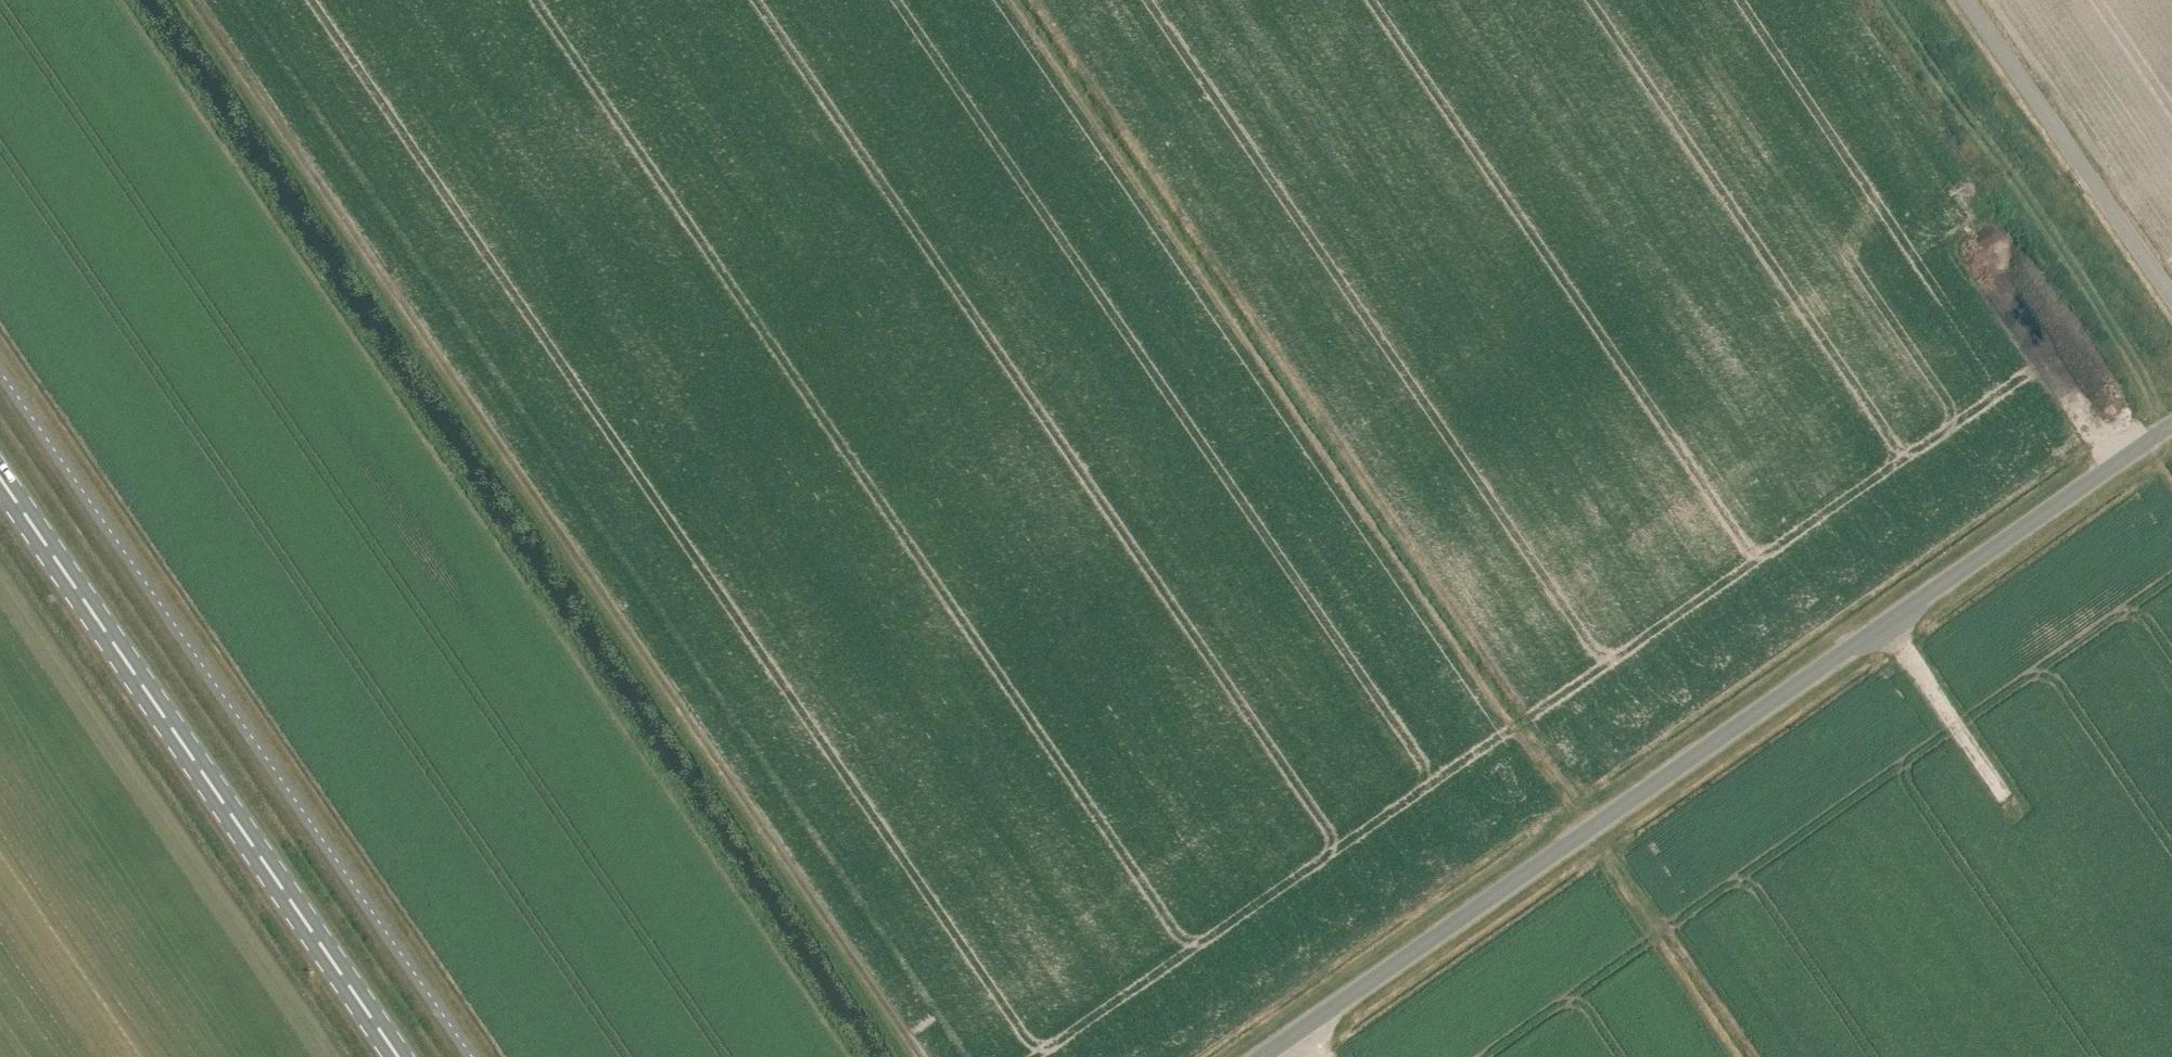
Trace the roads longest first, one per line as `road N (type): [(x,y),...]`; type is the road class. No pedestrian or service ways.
road 1 (unclassified): [(1258,1056),(2171,424)]
road 2 (primary): [(400,1056),(0,477)]

